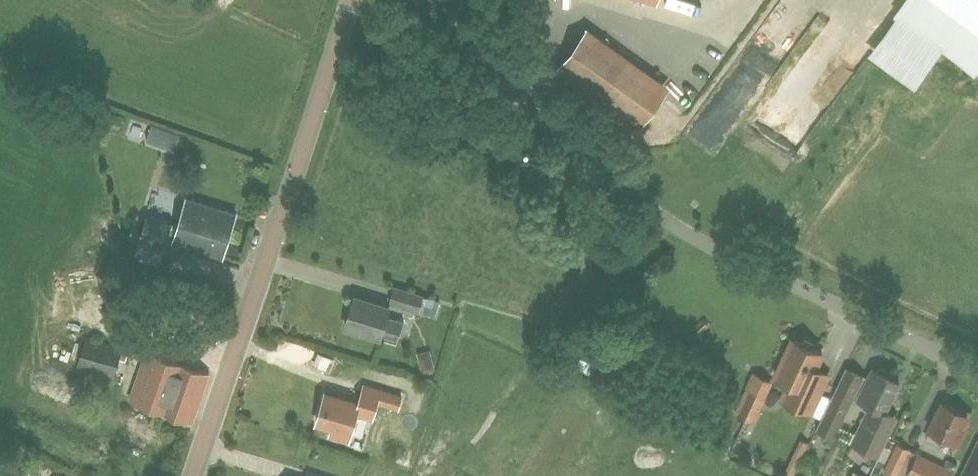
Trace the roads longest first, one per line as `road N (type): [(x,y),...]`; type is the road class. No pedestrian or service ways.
road 1 (unclassified): [(977,374),(676,226),(421,0)]
road 2 (tertiary): [(192,475),(349,0)]

